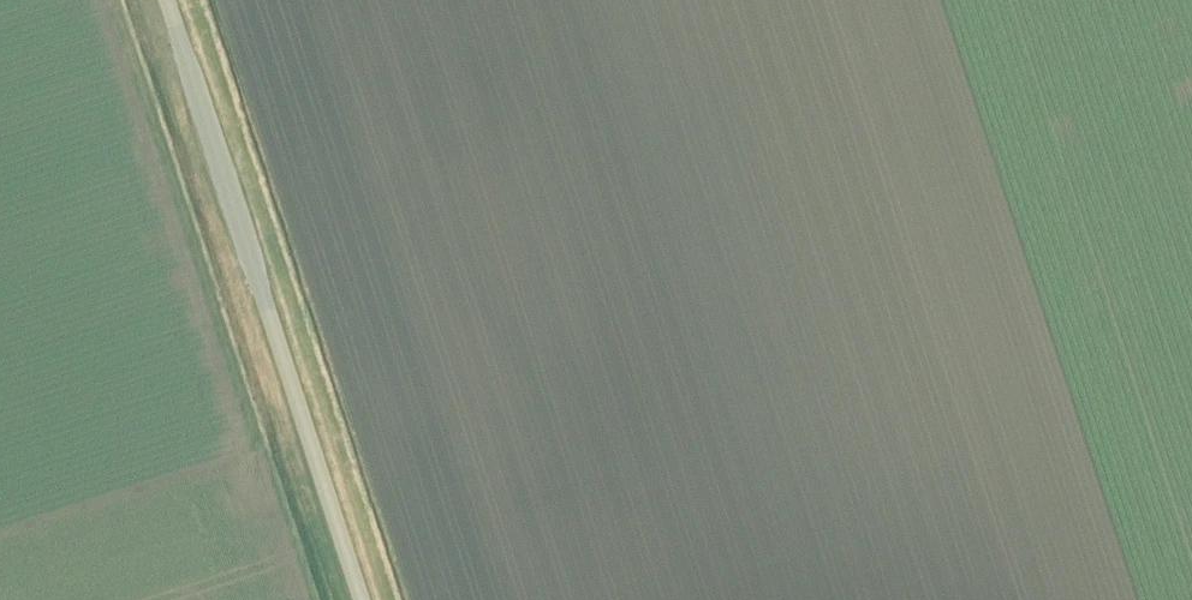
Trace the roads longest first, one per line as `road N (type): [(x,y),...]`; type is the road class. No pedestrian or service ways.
road 1 (tertiary): [(366,599),(170,0)]

